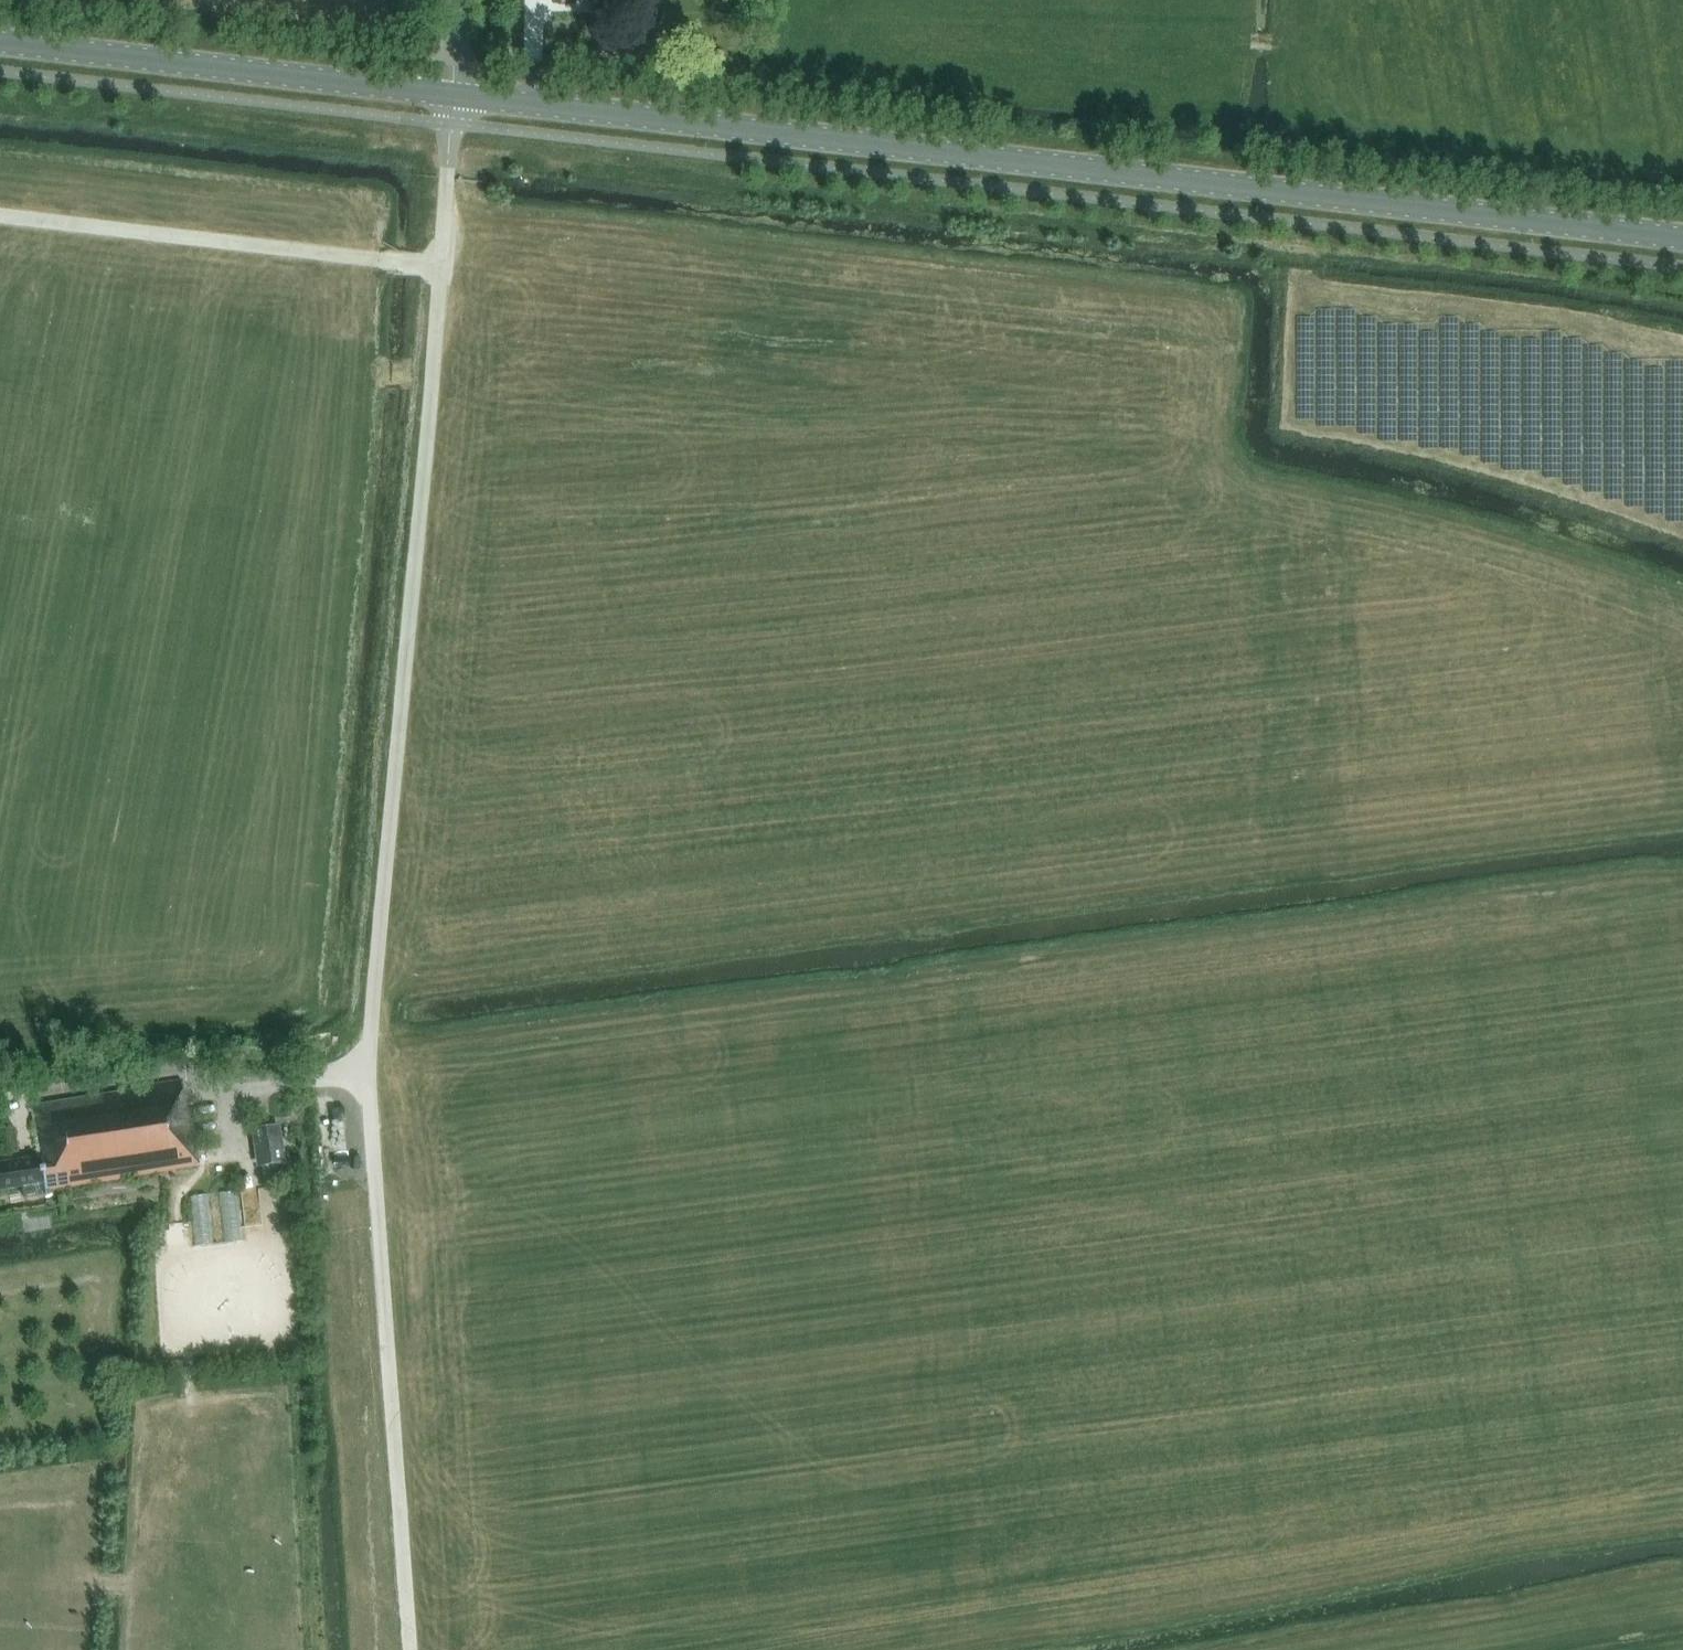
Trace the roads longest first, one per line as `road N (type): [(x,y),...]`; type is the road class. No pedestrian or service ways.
road 1 (secondary): [(1682,237),(452,94)]
road 2 (track): [(412,1649),(367,1063)]
road 3 (secondary): [(452,94),(0,42)]
road 4 (track): [(443,265),(0,216)]

